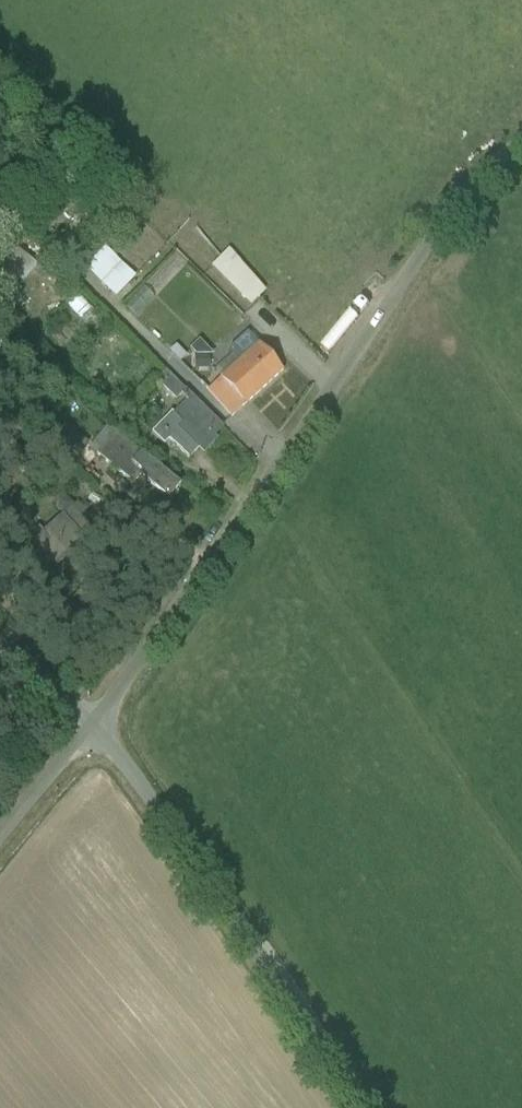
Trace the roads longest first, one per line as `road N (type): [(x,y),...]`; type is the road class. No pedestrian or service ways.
road 1 (unclassified): [(91,726),(469,182),(521,144)]
road 2 (unclassified): [(362,1107),(176,836),(91,726)]
road 3 (unclassified): [(91,726),(0,837)]
road 4 (unclassified): [(0,645),(91,726)]

